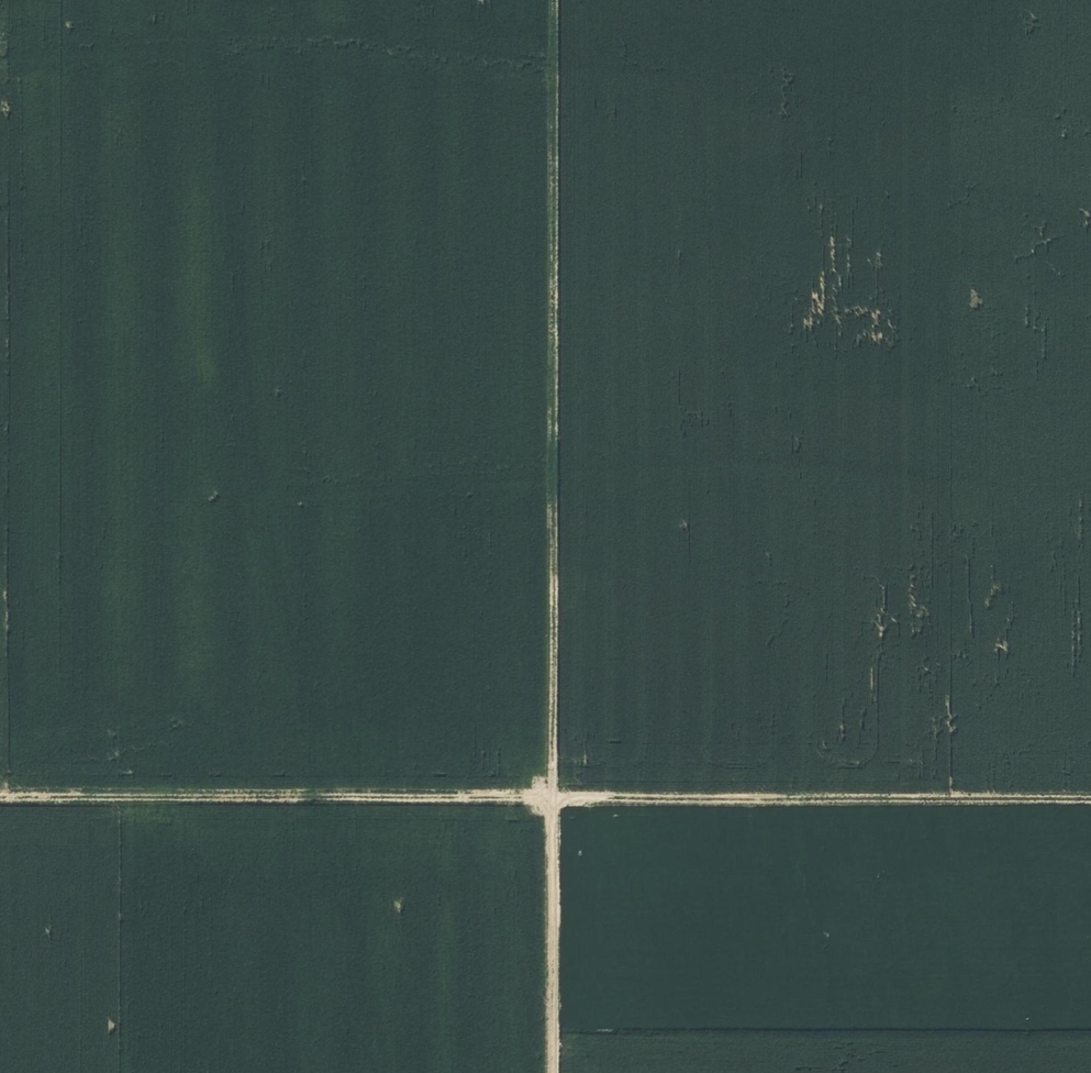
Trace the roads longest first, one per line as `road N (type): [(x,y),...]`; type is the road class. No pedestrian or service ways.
road 1 (track): [(0,794),(1090,798)]
road 2 (track): [(553,0),(551,1072)]

